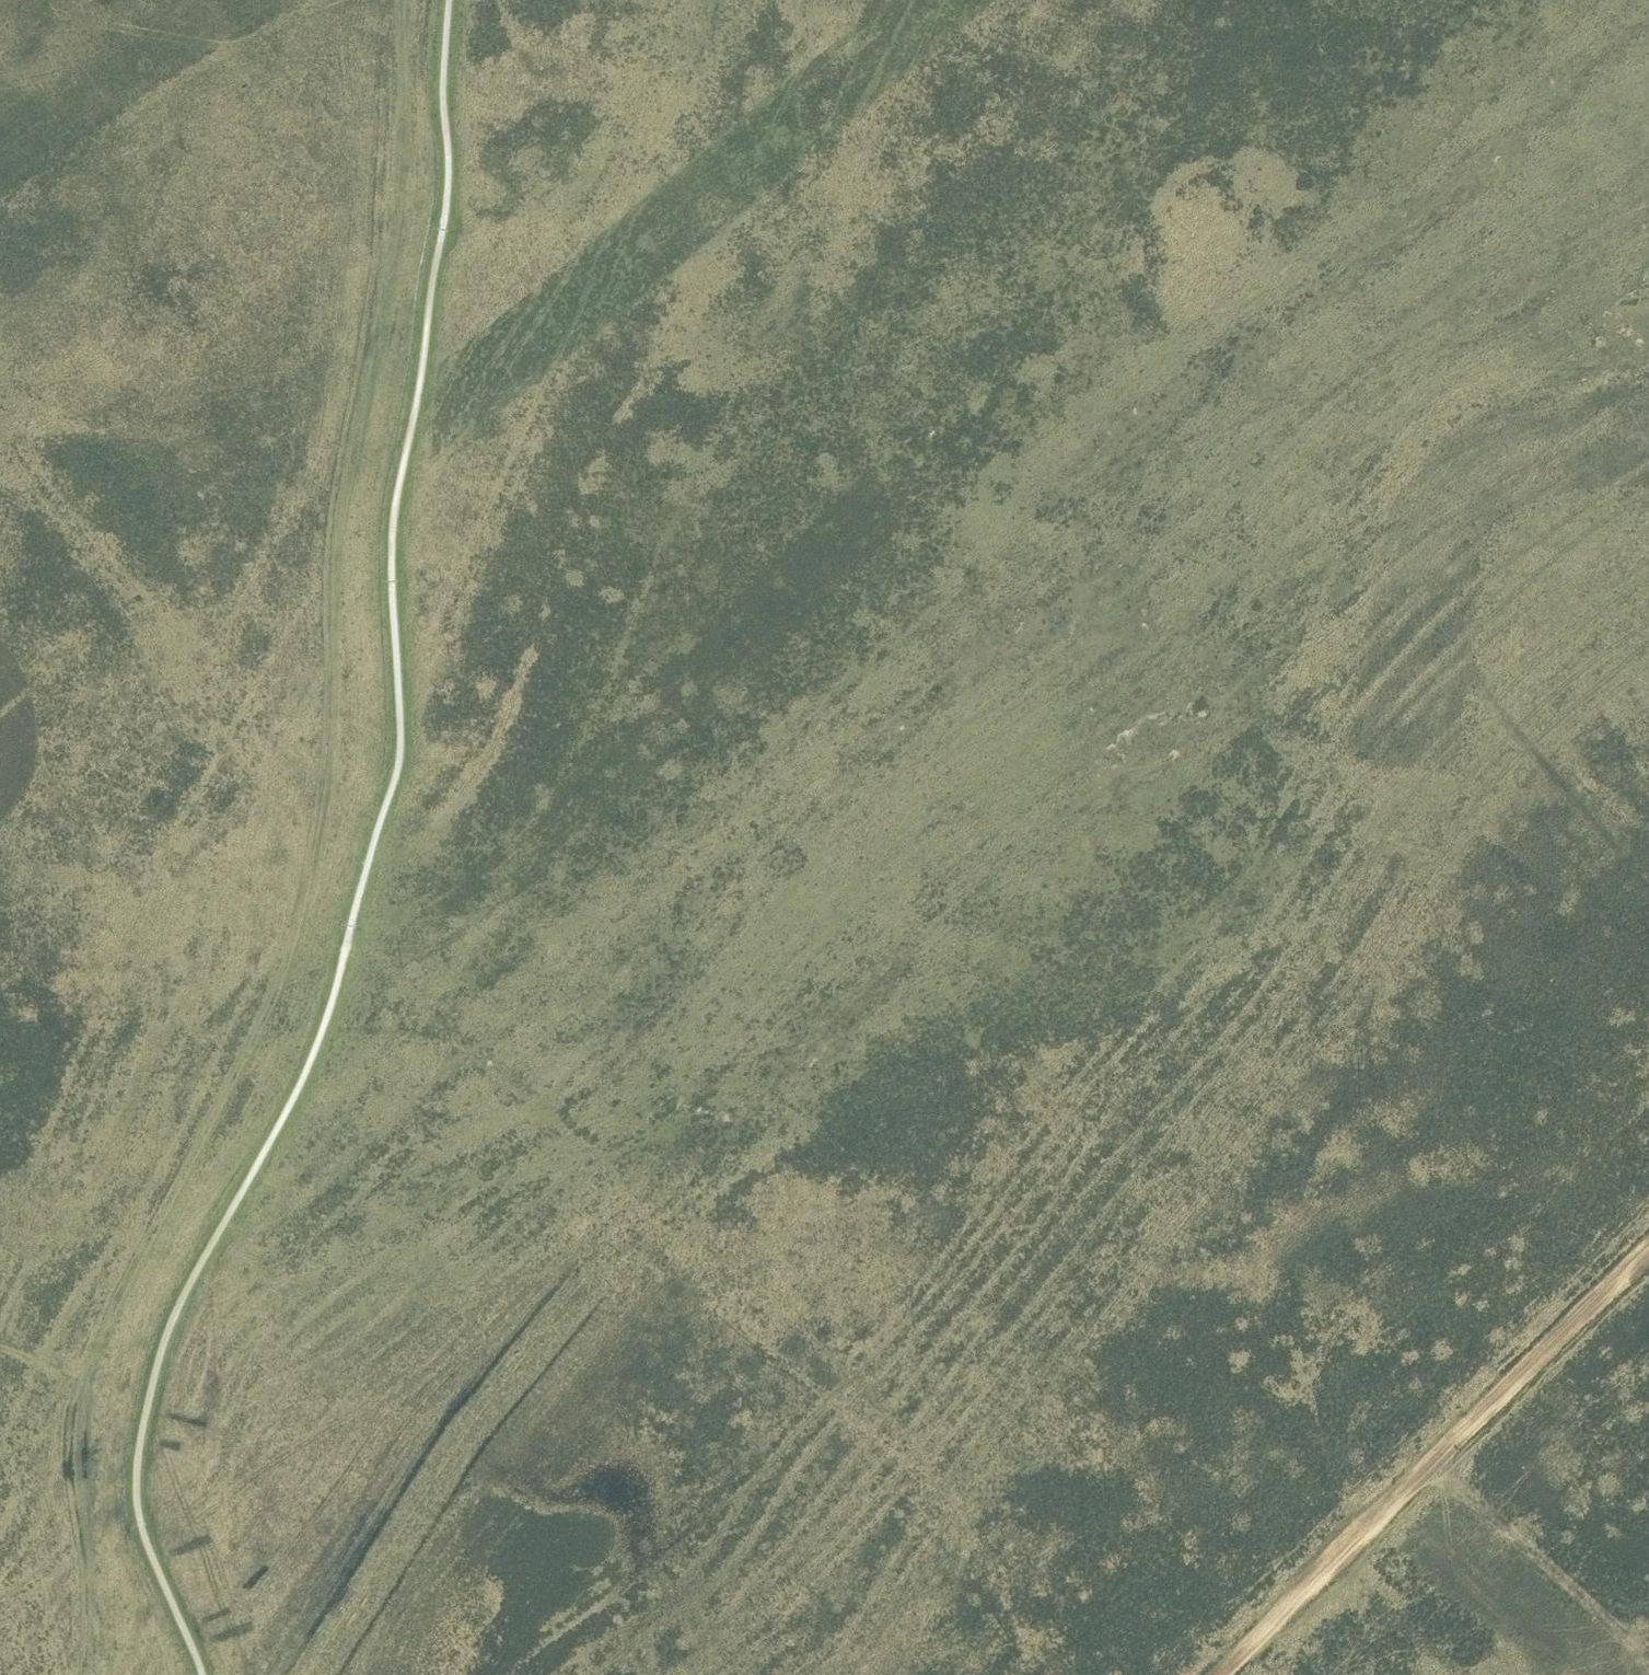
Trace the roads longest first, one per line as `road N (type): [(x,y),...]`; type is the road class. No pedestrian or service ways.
road 1 (track): [(1225,1674),(1648,1255)]

